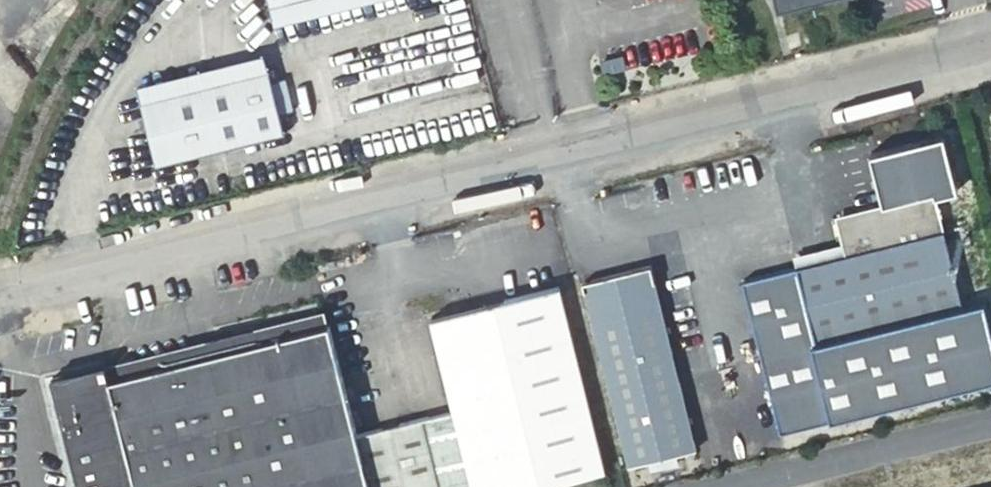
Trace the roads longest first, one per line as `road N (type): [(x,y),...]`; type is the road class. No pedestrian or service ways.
road 1 (unclassified): [(990,48),(0,294)]
road 2 (unclassified): [(710,486),(990,420)]

